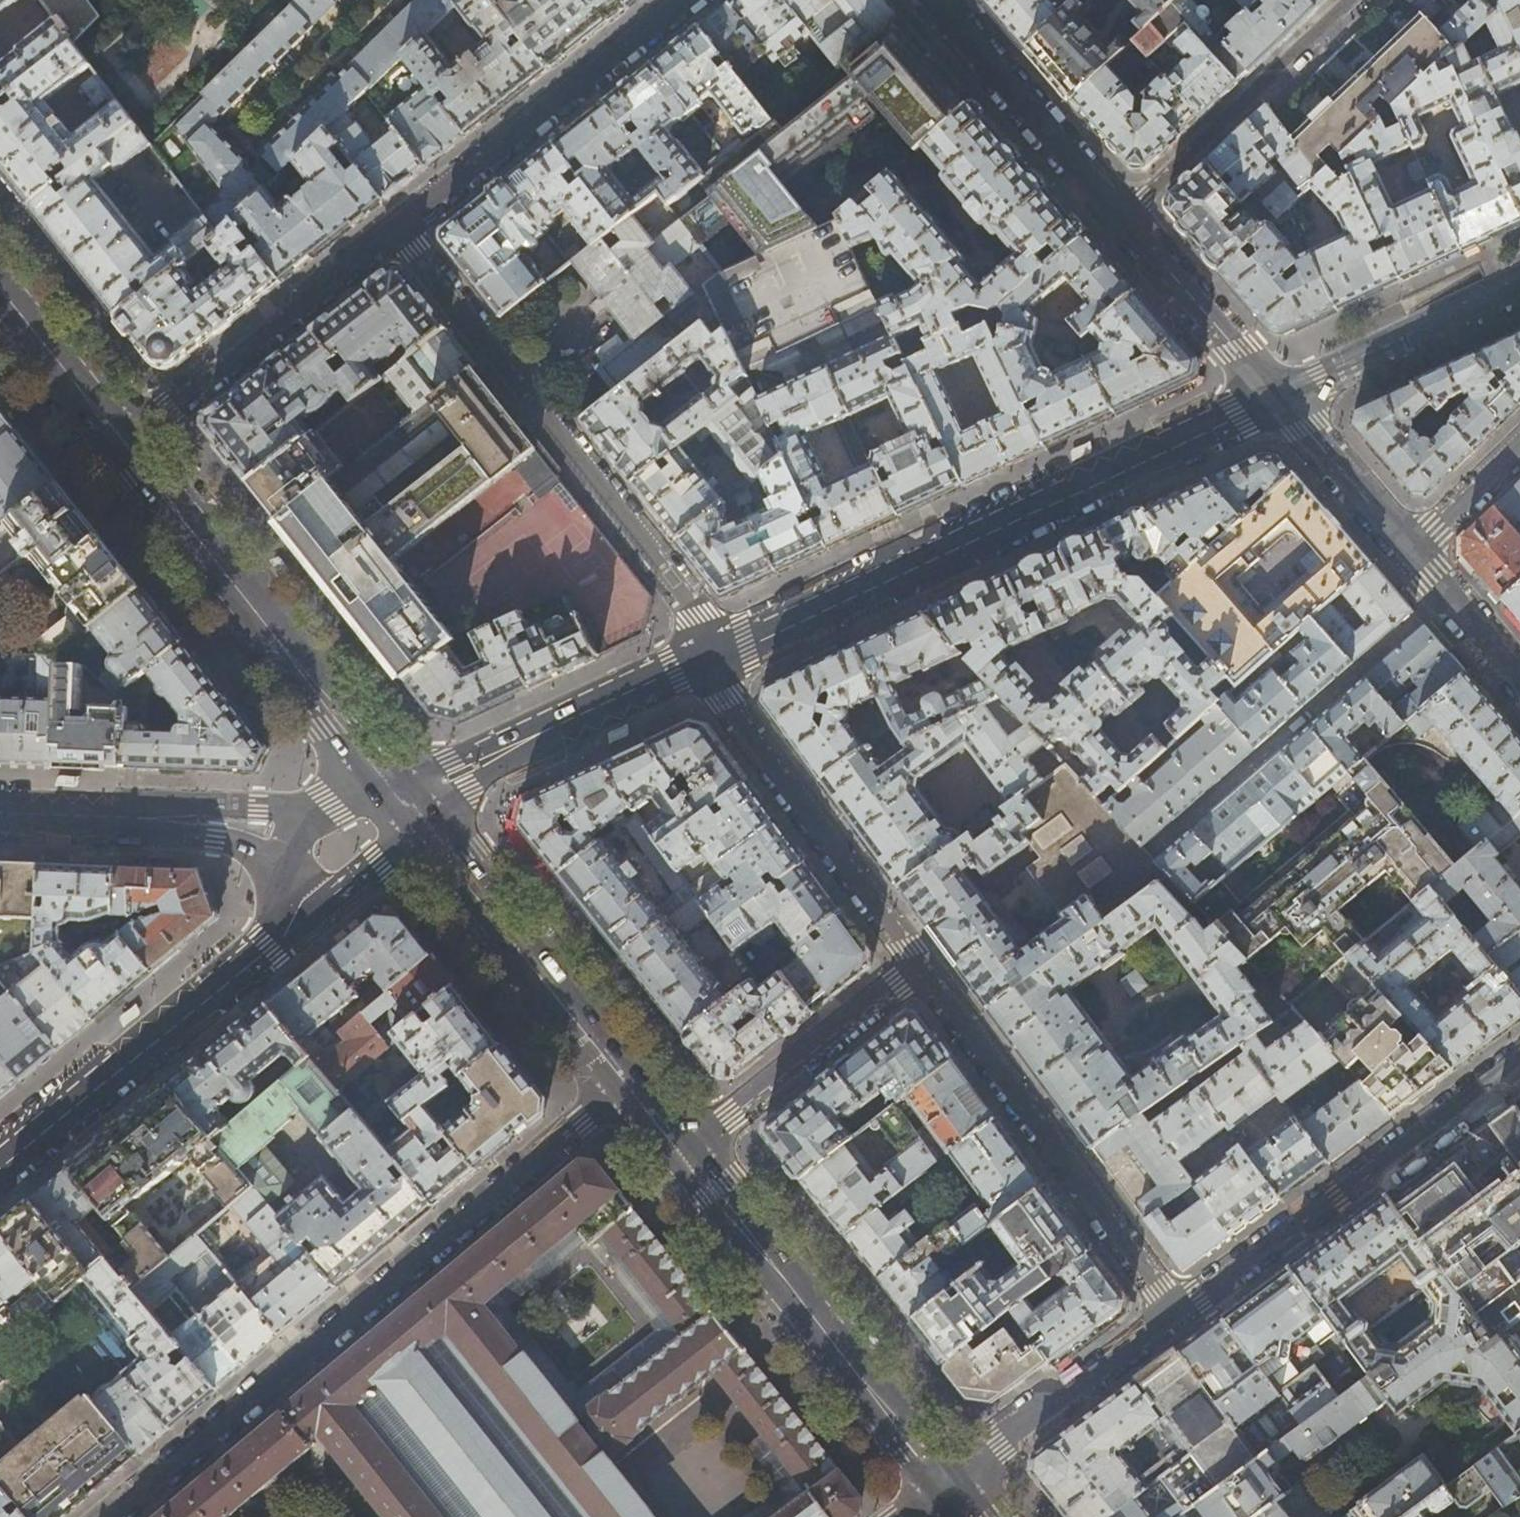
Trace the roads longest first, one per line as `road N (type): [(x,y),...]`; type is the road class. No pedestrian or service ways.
road 1 (residential): [(626,1083),(112,1516)]
road 2 (residential): [(1276,395),(710,658)]
road 3 (residential): [(397,223),(699,611),(710,658)]
road 4 (primary): [(406,802),(122,440)]
road 5 (residential): [(917,963),(1175,1313)]
road 6 (residential): [(1175,1313),(1519,1057)]
road 7 (primary): [(946,1482),(681,1152)]
road 8 (residential): [(1161,845),(1448,593)]
road 9 (residential): [(710,658),(724,701),(917,963)]
road 10 (residential): [(397,223),(682,0)]
road 11 (primary): [(626,1083),(406,802)]
road 12 (residential): [(122,440),(397,223)]
road 13 (residential): [(265,944),(0,1158)]
road 14 (residential): [(710,658),(406,802)]
road 15 (residential): [(1123,218),(1351,0)]
road 16 (residential): [(917,963),(681,1152)]
road 17 (residential): [(934,0),(1123,218)]
road 18 (residential): [(946,1482),(1175,1313)]
road 19 (residential): [(1276,395),(1519,282)]
road 20 (residential): [(1123,218),(1276,395)]
road 21 (residential): [(1276,395),(1412,552)]
road 22 (primary): [(122,440),(0,288)]
road 23 (residential): [(328,804),(140,817)]
road 24 (residential): [(140,817),(287,871)]
road 25 (residential): [(1412,552),(1519,448)]
road 26 (residential): [(0,812),(140,817)]

